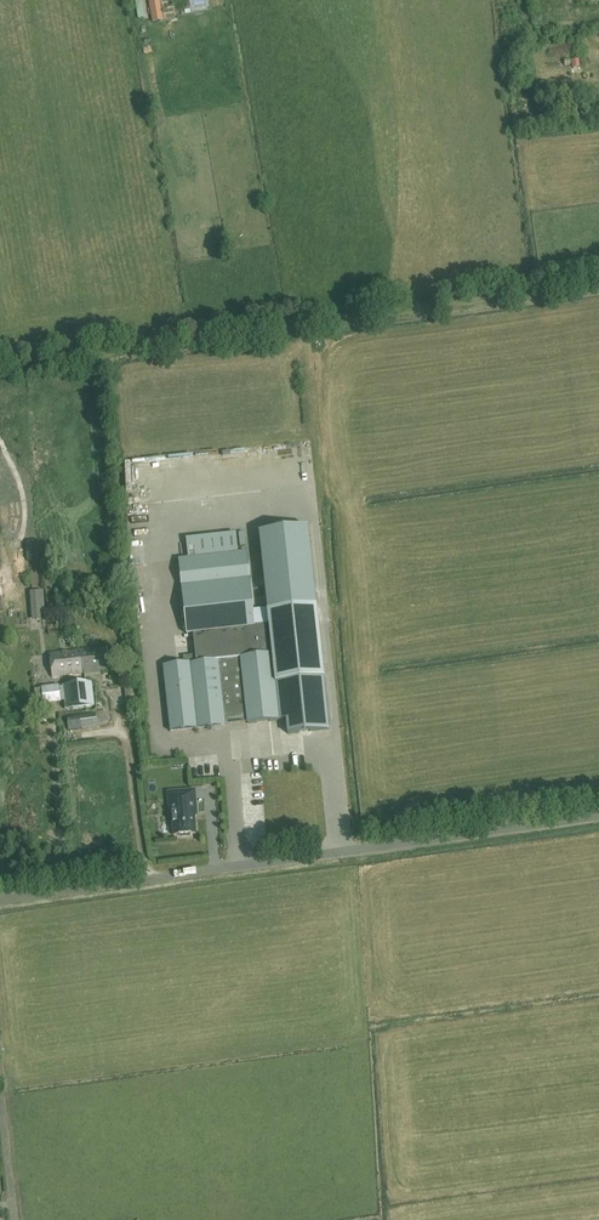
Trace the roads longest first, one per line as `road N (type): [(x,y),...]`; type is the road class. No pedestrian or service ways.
road 1 (unclassified): [(0,906),(598,816)]
road 2 (track): [(0,367),(598,282)]

